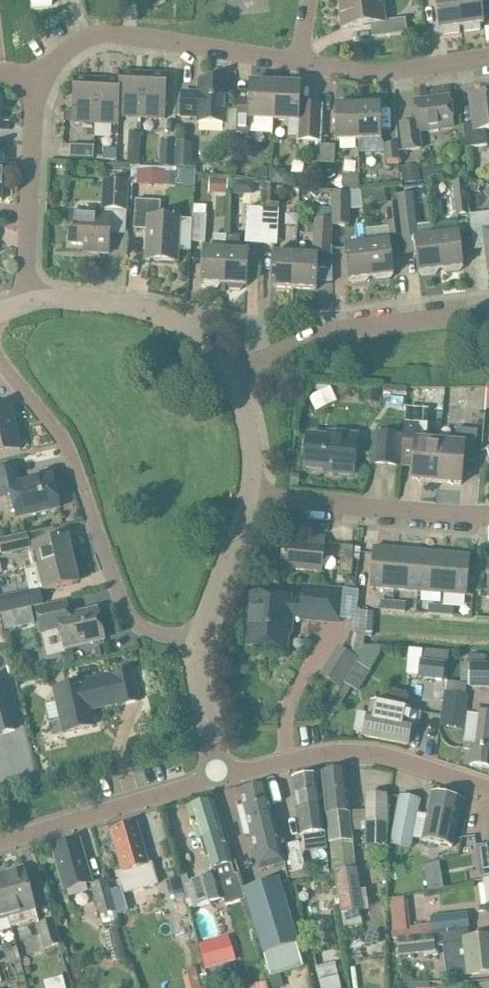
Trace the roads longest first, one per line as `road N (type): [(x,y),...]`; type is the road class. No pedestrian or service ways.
road 1 (residential): [(196,646),(143,630),(125,609),(77,471),(0,360)]
road 2 (residential): [(39,86),(69,49),(101,34),(300,63)]
road 3 (residential): [(488,790),(390,756),(353,752),(218,780)]
road 4 (residential): [(228,376),(331,330),(488,310)]
road 5 (residential): [(488,516),(248,497)]
road 6 (residential): [(218,780),(0,842)]
road 7 (residential): [(27,303),(74,300),(175,322),(228,376)]
road 8 (residential): [(27,303),(39,86)]
road 9 (residential): [(300,63),(377,73),(488,58)]
road 10 (residential): [(248,497),(196,646)]
road 11 (residential): [(196,646),(218,780)]
road 12 (residential): [(228,376),(249,452),(248,497)]

